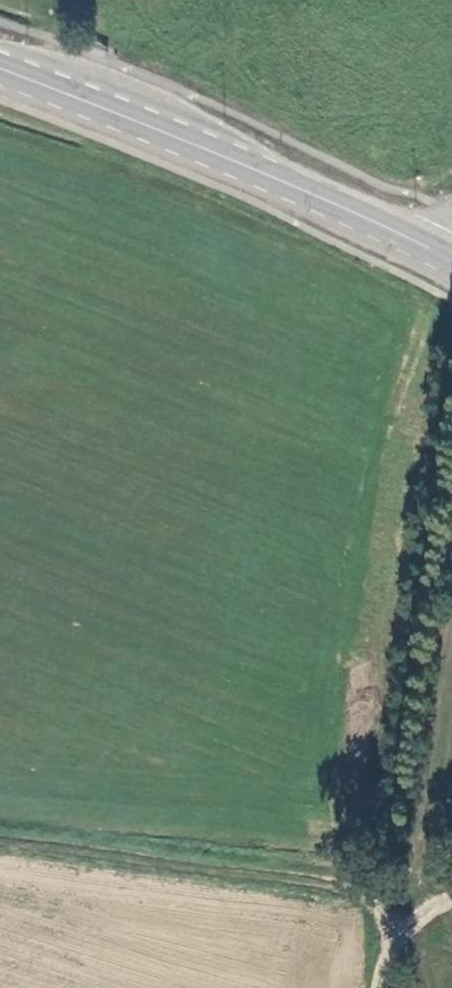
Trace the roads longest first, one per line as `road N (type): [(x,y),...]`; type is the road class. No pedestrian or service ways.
road 1 (primary): [(0,64),(444,255)]
road 2 (track): [(379,901),(284,873),(0,841)]

